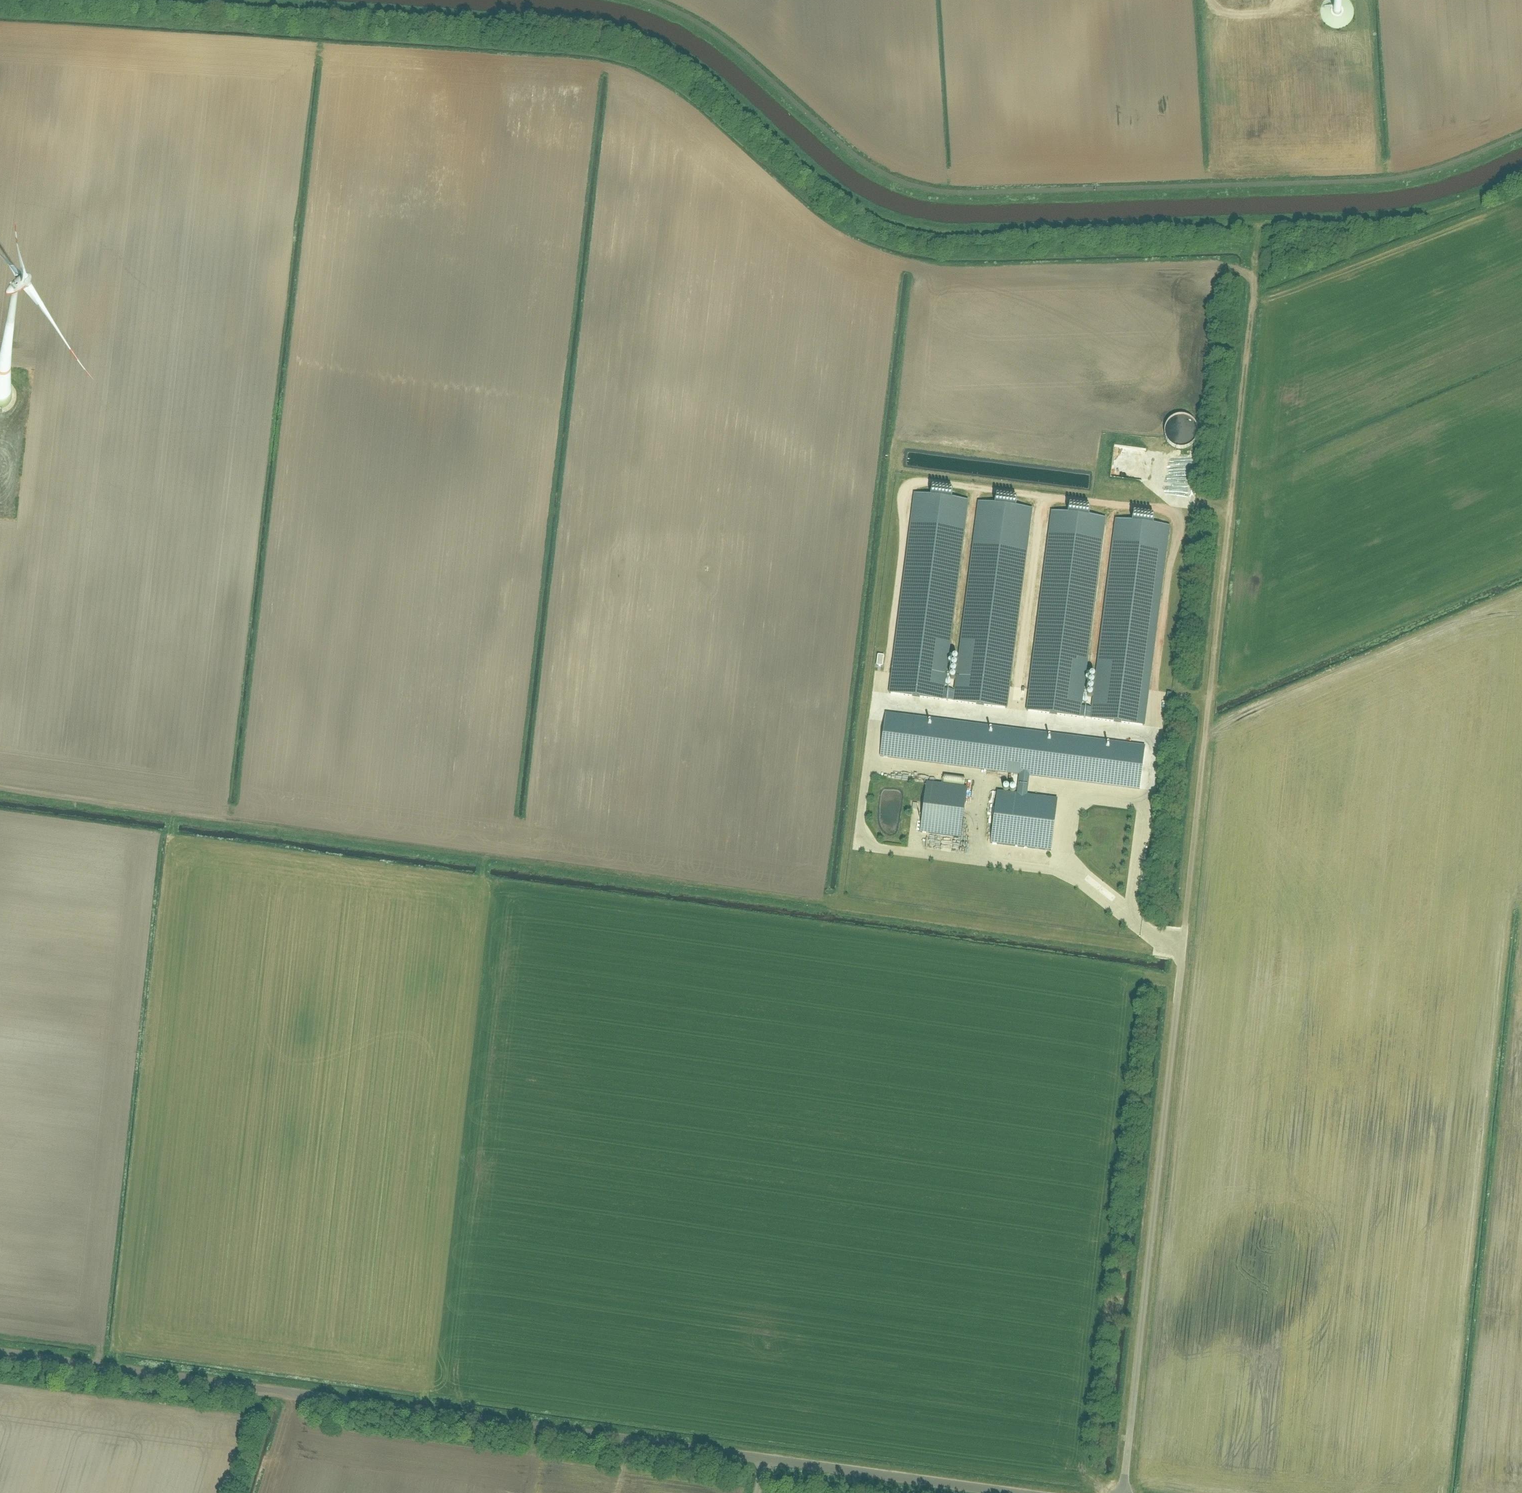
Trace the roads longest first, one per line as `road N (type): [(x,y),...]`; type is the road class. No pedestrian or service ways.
road 1 (track): [(1120,1492),(1257,227)]
road 2 (unclassified): [(0,1351),(1017,1492)]

